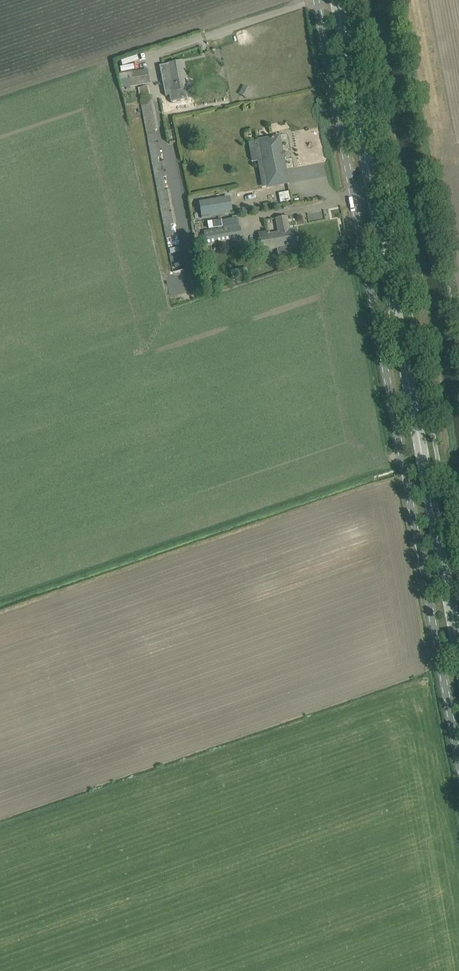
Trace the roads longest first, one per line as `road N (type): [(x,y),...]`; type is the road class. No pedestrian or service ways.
road 1 (unclassified): [(458,748),(318,0)]
road 2 (primary): [(458,650),(337,0)]

